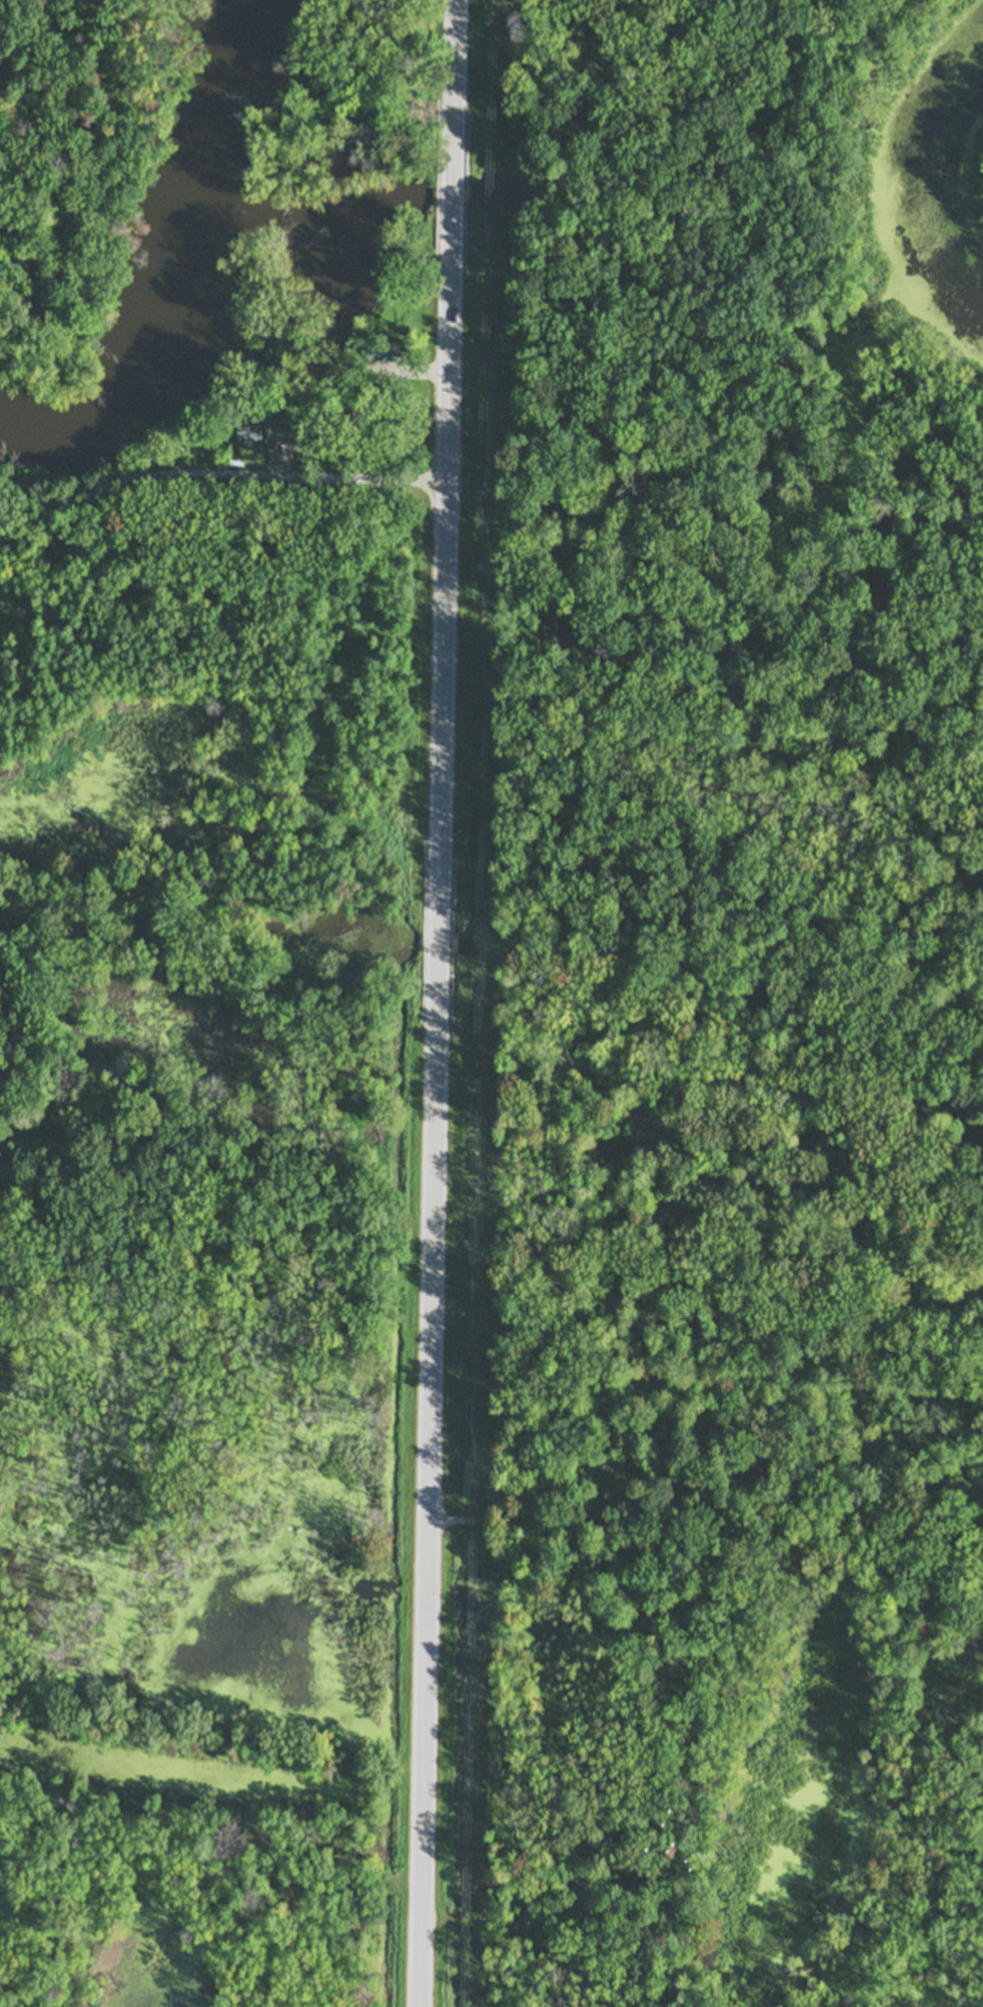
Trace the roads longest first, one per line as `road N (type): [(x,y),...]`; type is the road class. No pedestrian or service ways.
road 1 (tertiary): [(419,2006),(459,0)]
road 2 (residential): [(450,486),(163,473),(69,491),(0,482)]

